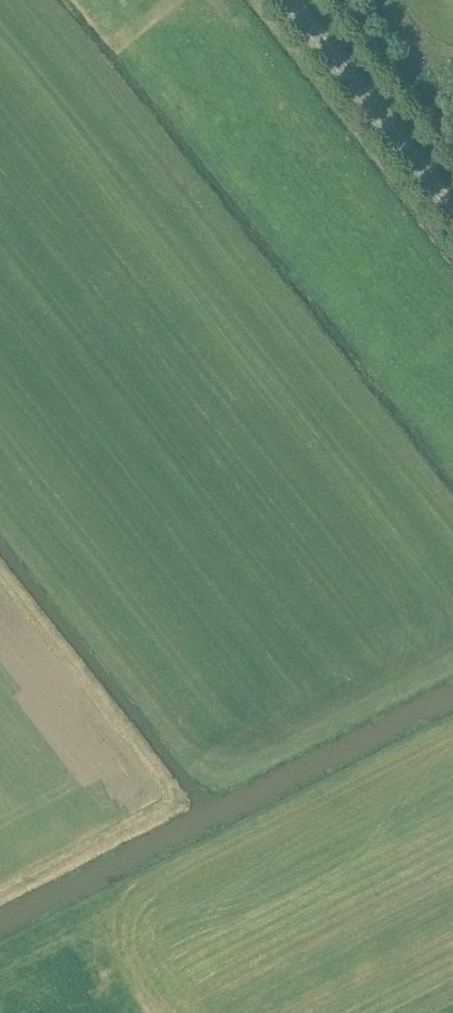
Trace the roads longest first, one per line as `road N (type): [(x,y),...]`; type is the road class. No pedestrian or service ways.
road 1 (tertiary): [(452,208),(289,0)]

